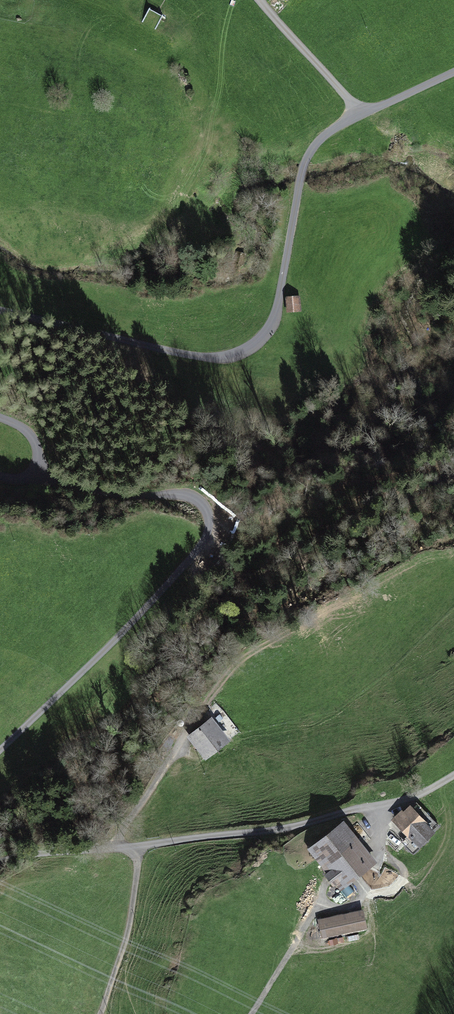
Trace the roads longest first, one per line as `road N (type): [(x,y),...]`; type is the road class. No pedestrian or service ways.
road 1 (unclassified): [(359,116),(329,132),(307,159),(274,320),(253,345),(196,356),(0,311)]
road 2 (track): [(183,741),(241,657),(278,627),(453,545)]
road 3 (track): [(252,1013),(323,905),(337,911),(366,895),(381,861),(382,808)]
road 4 (unclassified): [(359,116),(259,0)]
road 5 (unclassified): [(0,418),(41,438),(44,454),(28,481),(0,478)]

